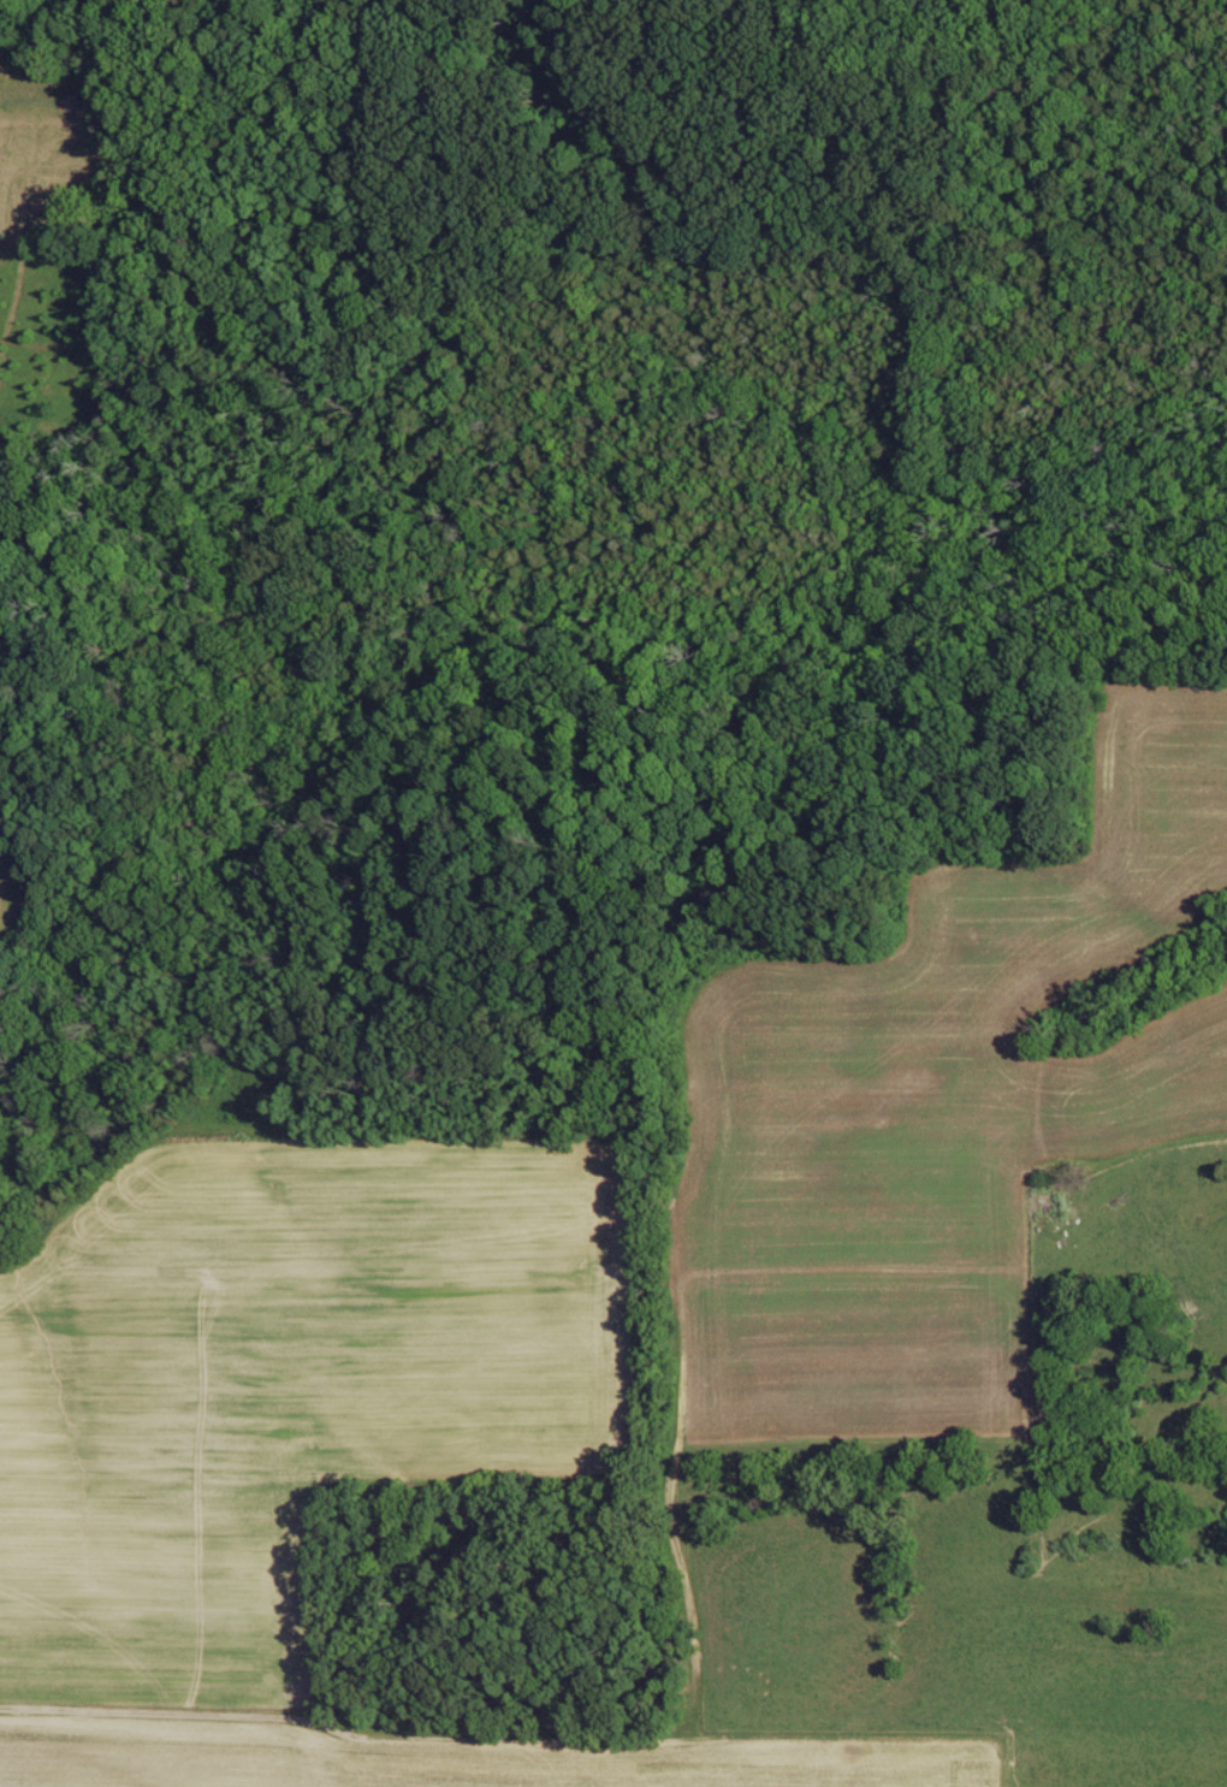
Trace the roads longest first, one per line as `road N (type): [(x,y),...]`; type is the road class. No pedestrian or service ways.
road 1 (residential): [(671,1739),(397,1730),(283,1708),(0,1694)]

